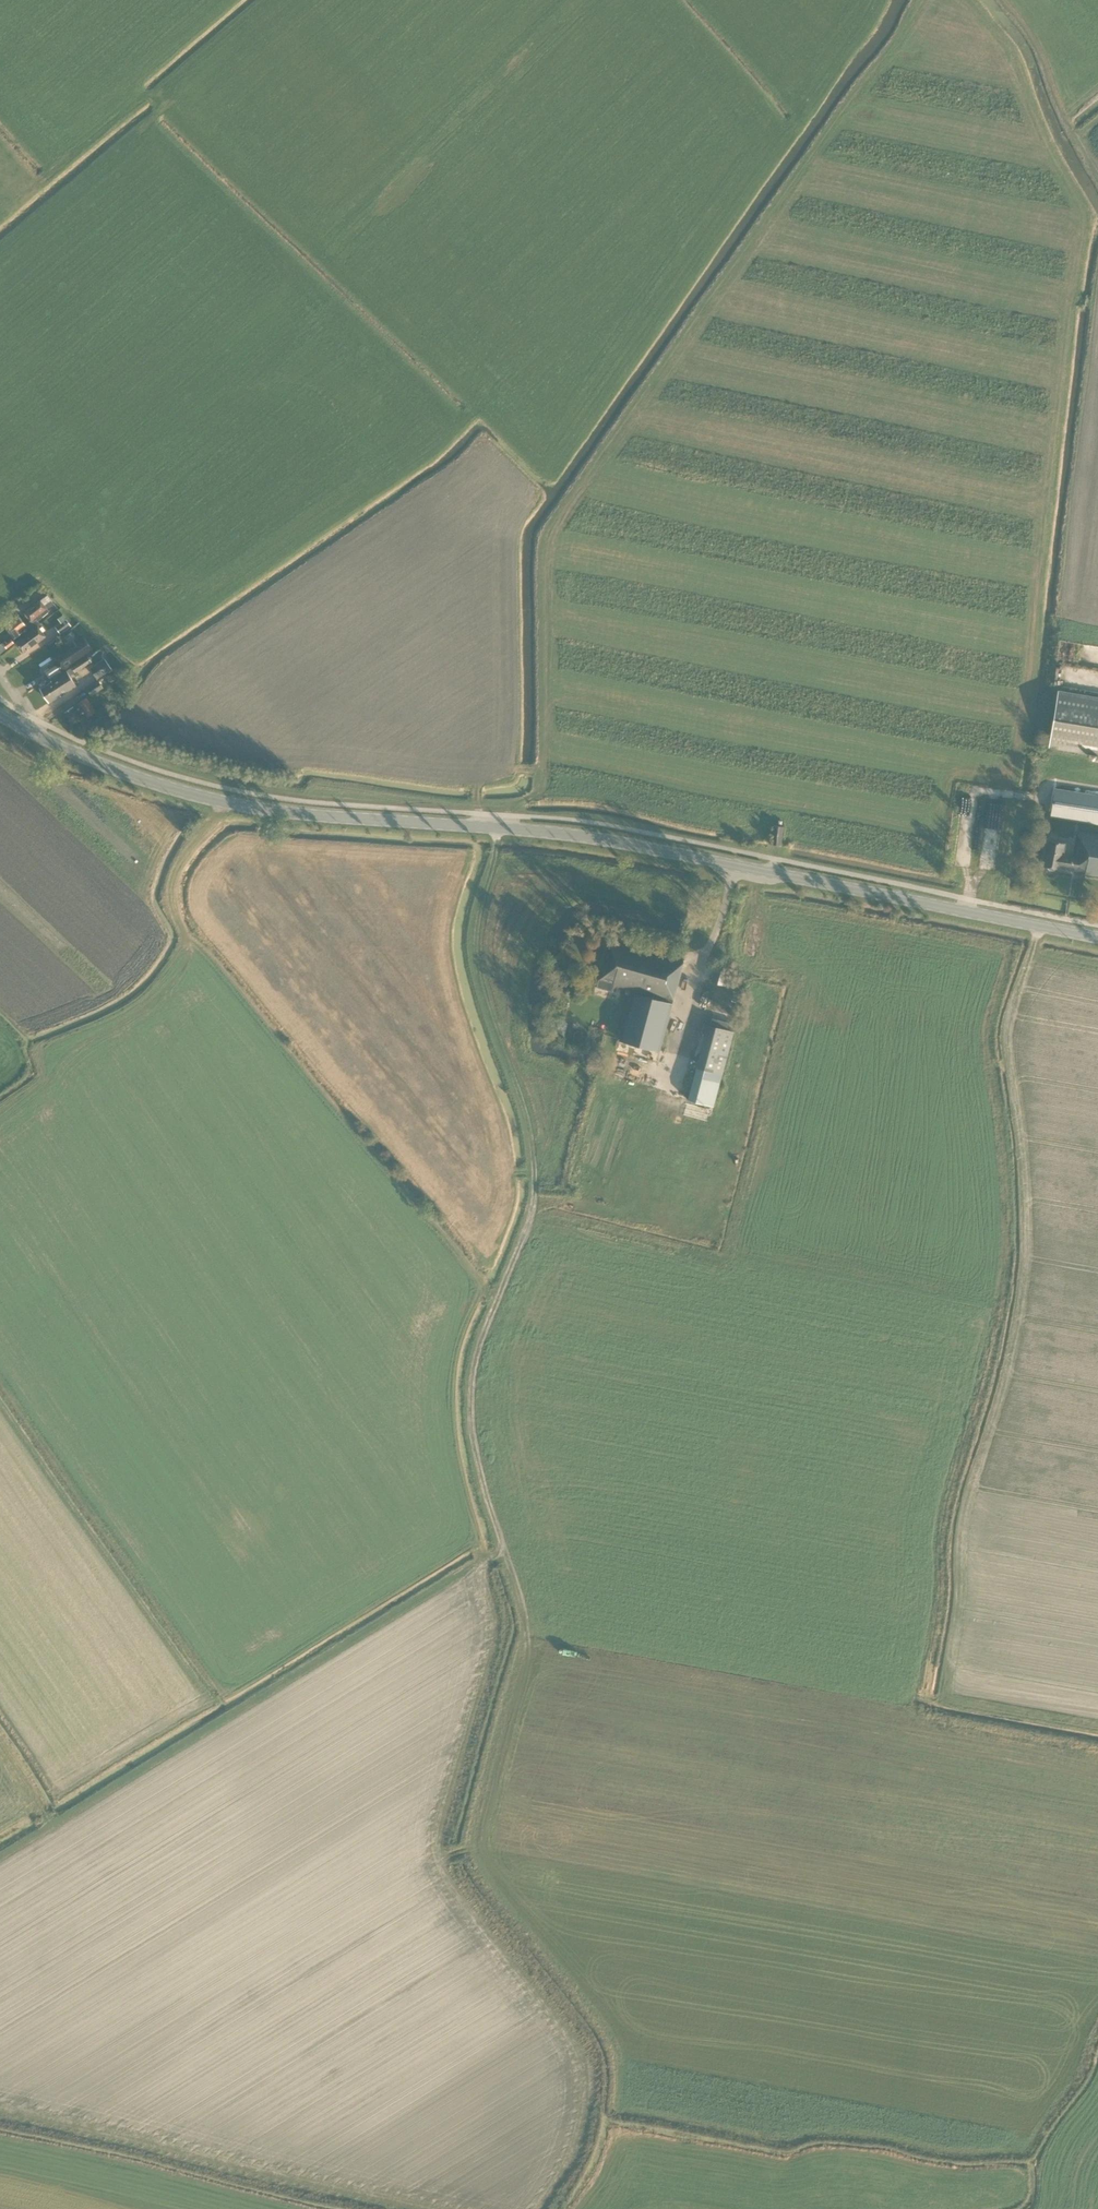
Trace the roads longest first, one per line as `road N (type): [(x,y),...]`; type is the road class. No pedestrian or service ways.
road 1 (primary): [(1097,936),(592,837),(263,809),(139,777),(32,731)]

